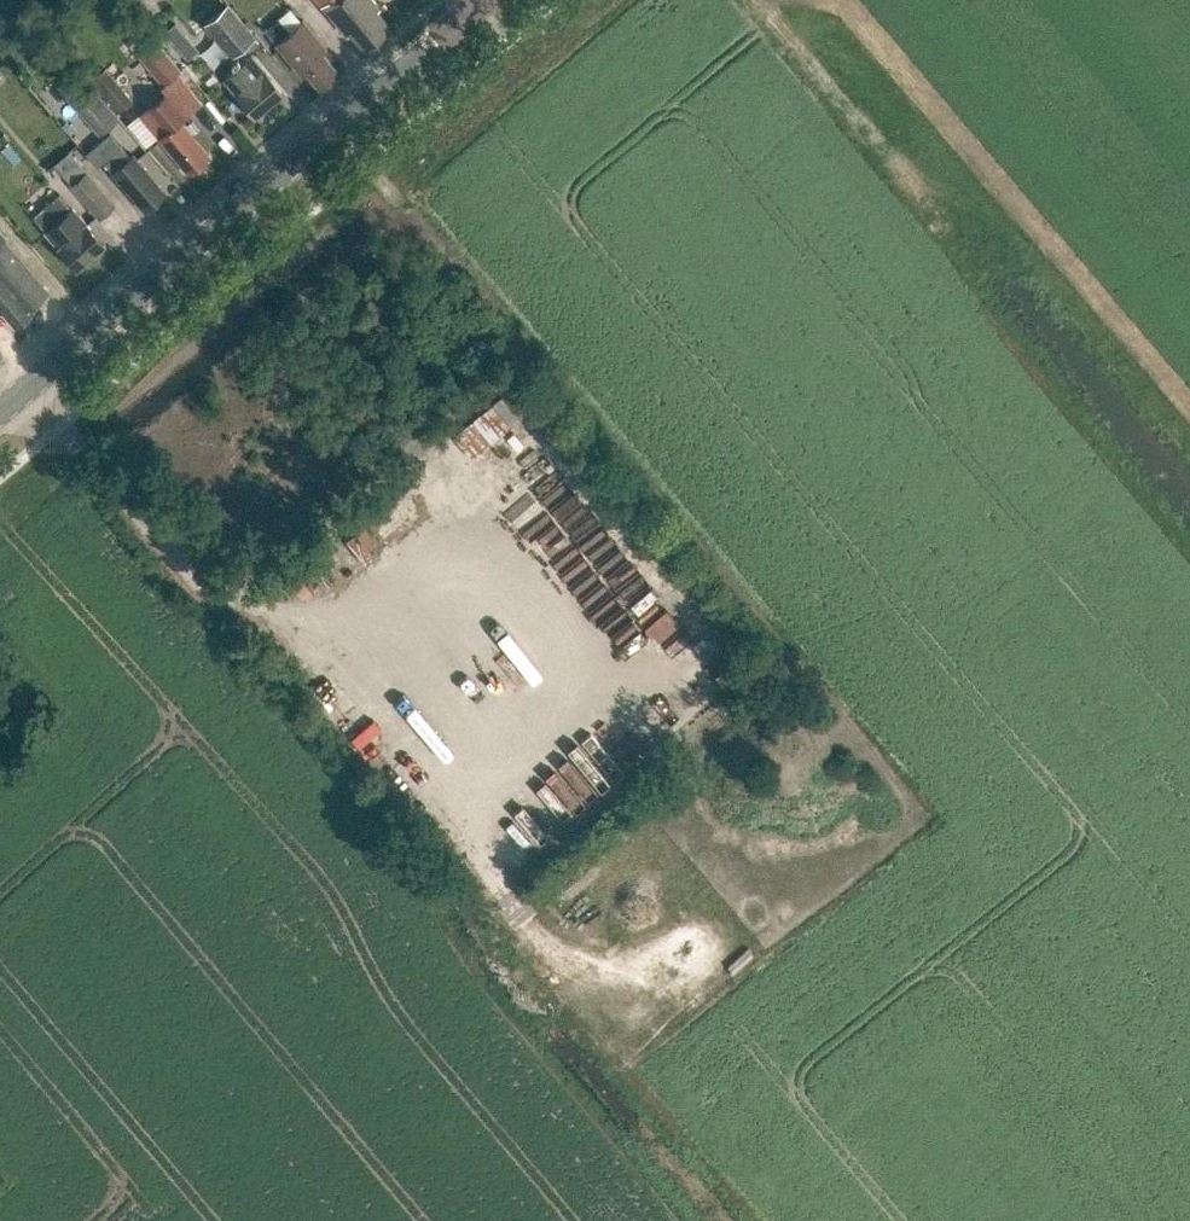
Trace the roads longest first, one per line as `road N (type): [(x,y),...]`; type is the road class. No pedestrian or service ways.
road 1 (tertiary): [(0,409),(477,4)]

